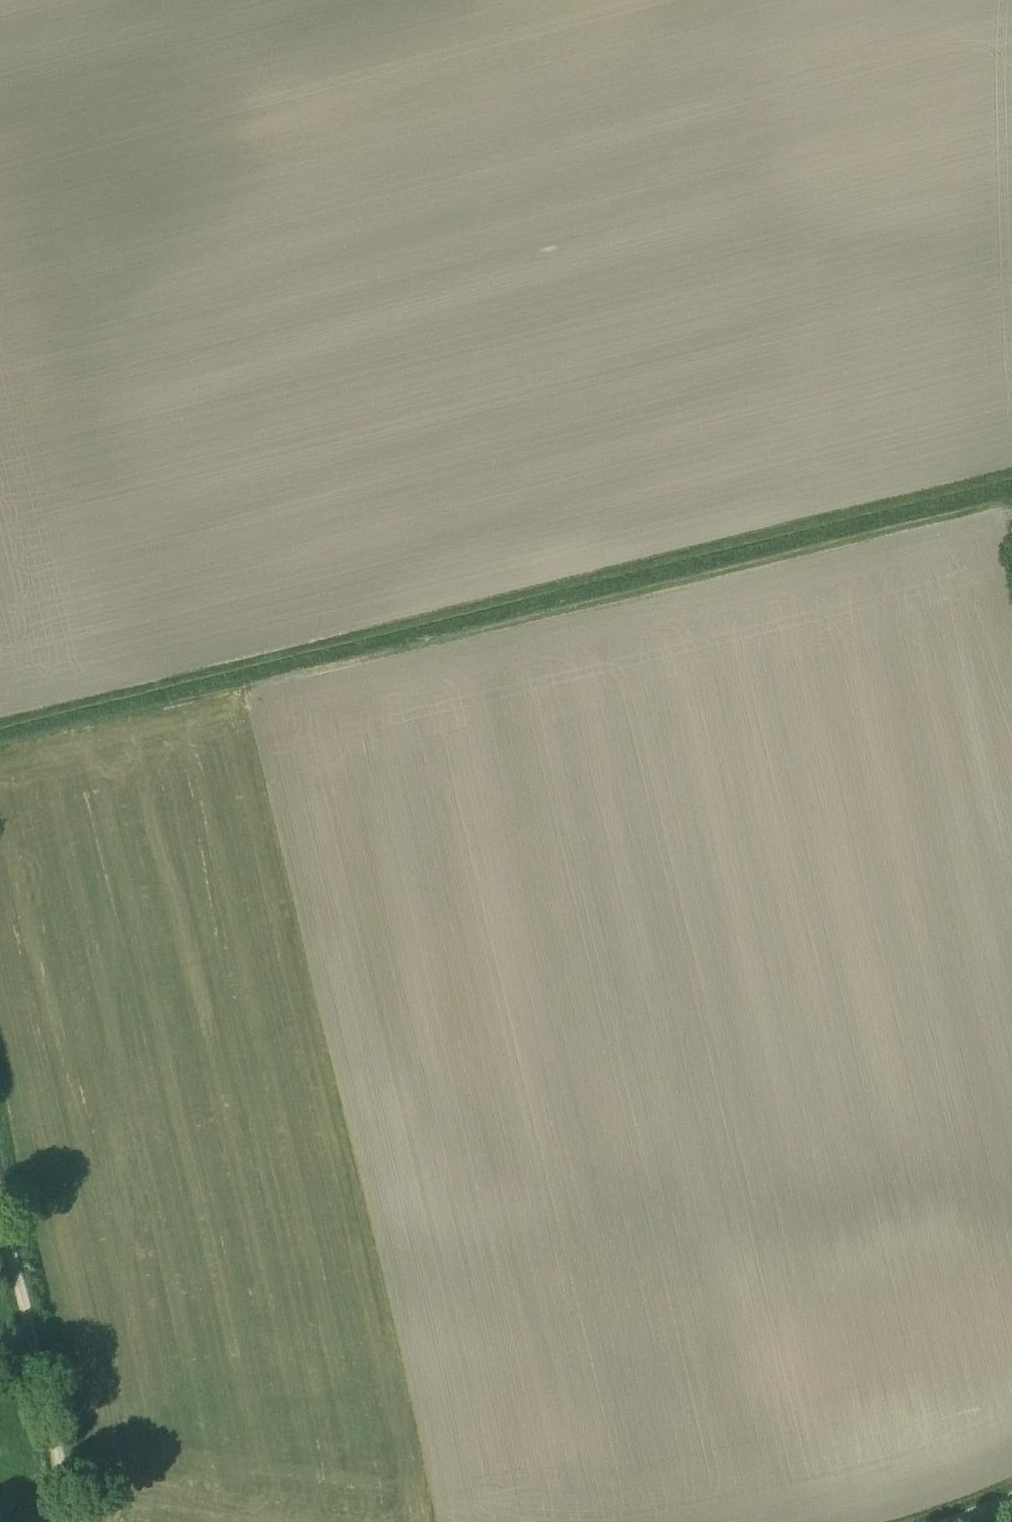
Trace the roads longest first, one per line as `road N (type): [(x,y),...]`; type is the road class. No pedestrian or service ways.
road 1 (track): [(67,1521),(67,1475),(0,1201)]

